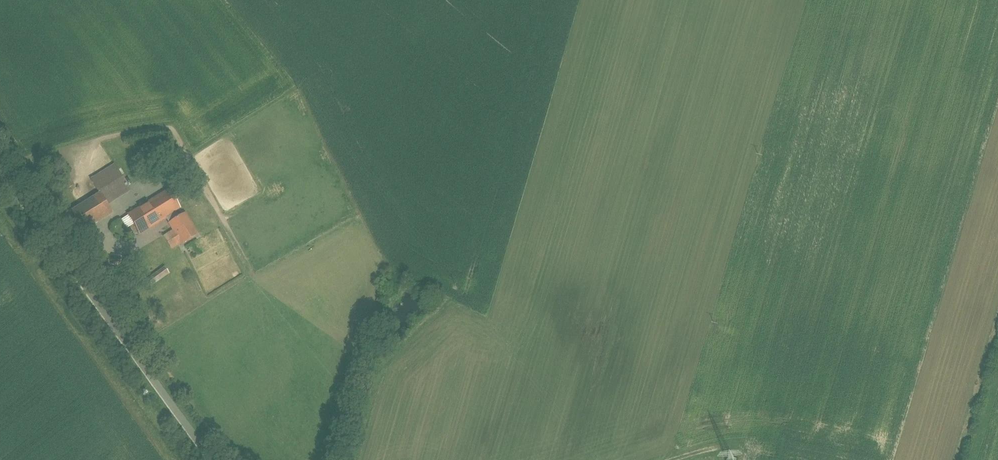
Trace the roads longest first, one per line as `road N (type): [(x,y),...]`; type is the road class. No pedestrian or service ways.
road 1 (unclassified): [(0,167),(211,459)]

